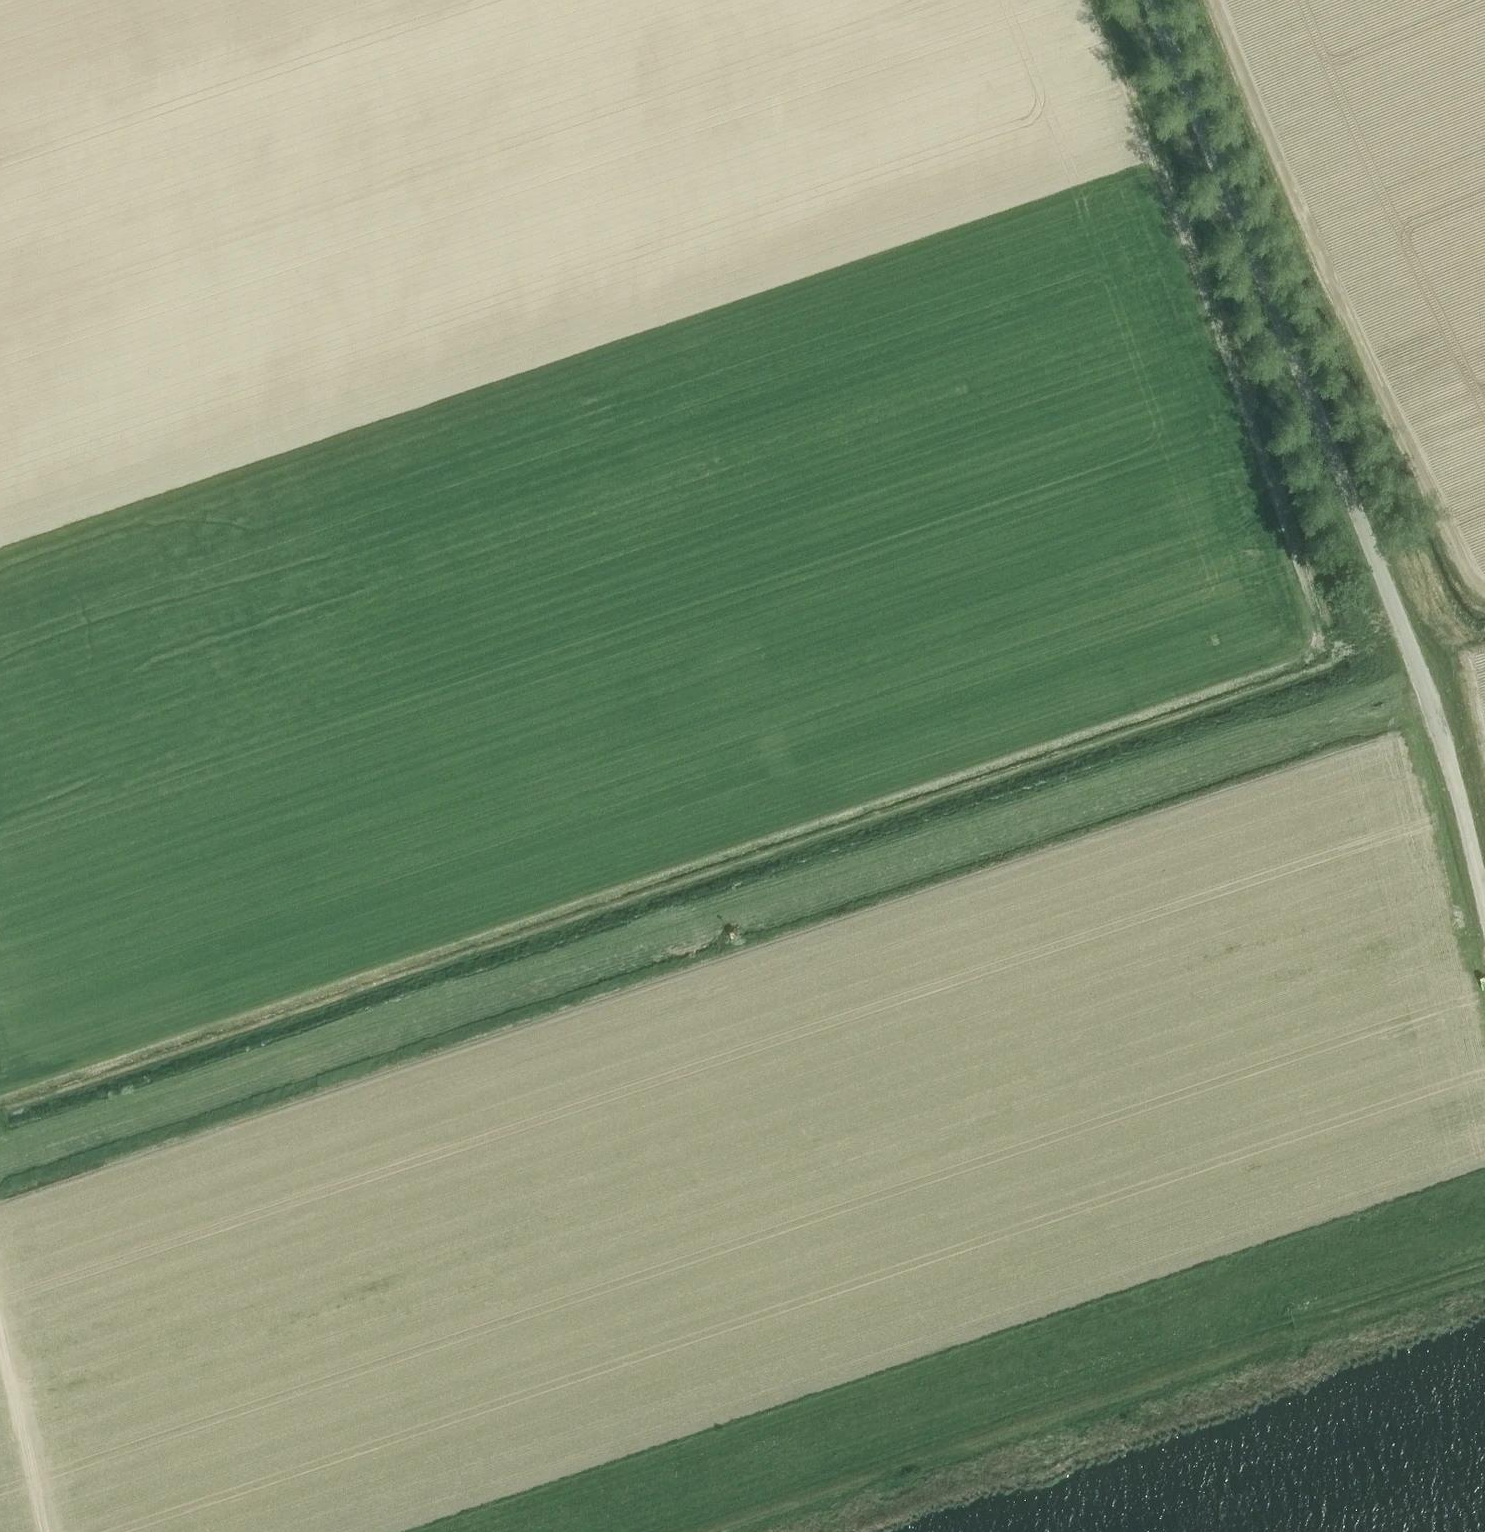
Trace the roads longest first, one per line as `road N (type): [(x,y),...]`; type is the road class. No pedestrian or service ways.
road 1 (unclassified): [(1484,907),(1422,679),(1149,0)]
road 2 (track): [(1291,1319),(1484,1261)]

